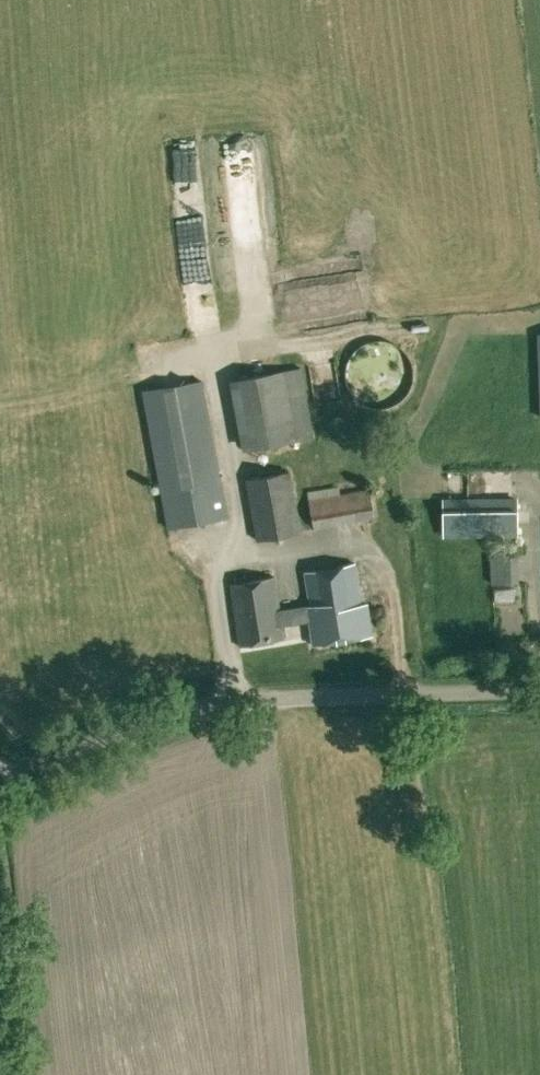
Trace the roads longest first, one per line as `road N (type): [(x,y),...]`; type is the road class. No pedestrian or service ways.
road 1 (unclassified): [(0,779),(206,706),(539,691)]

